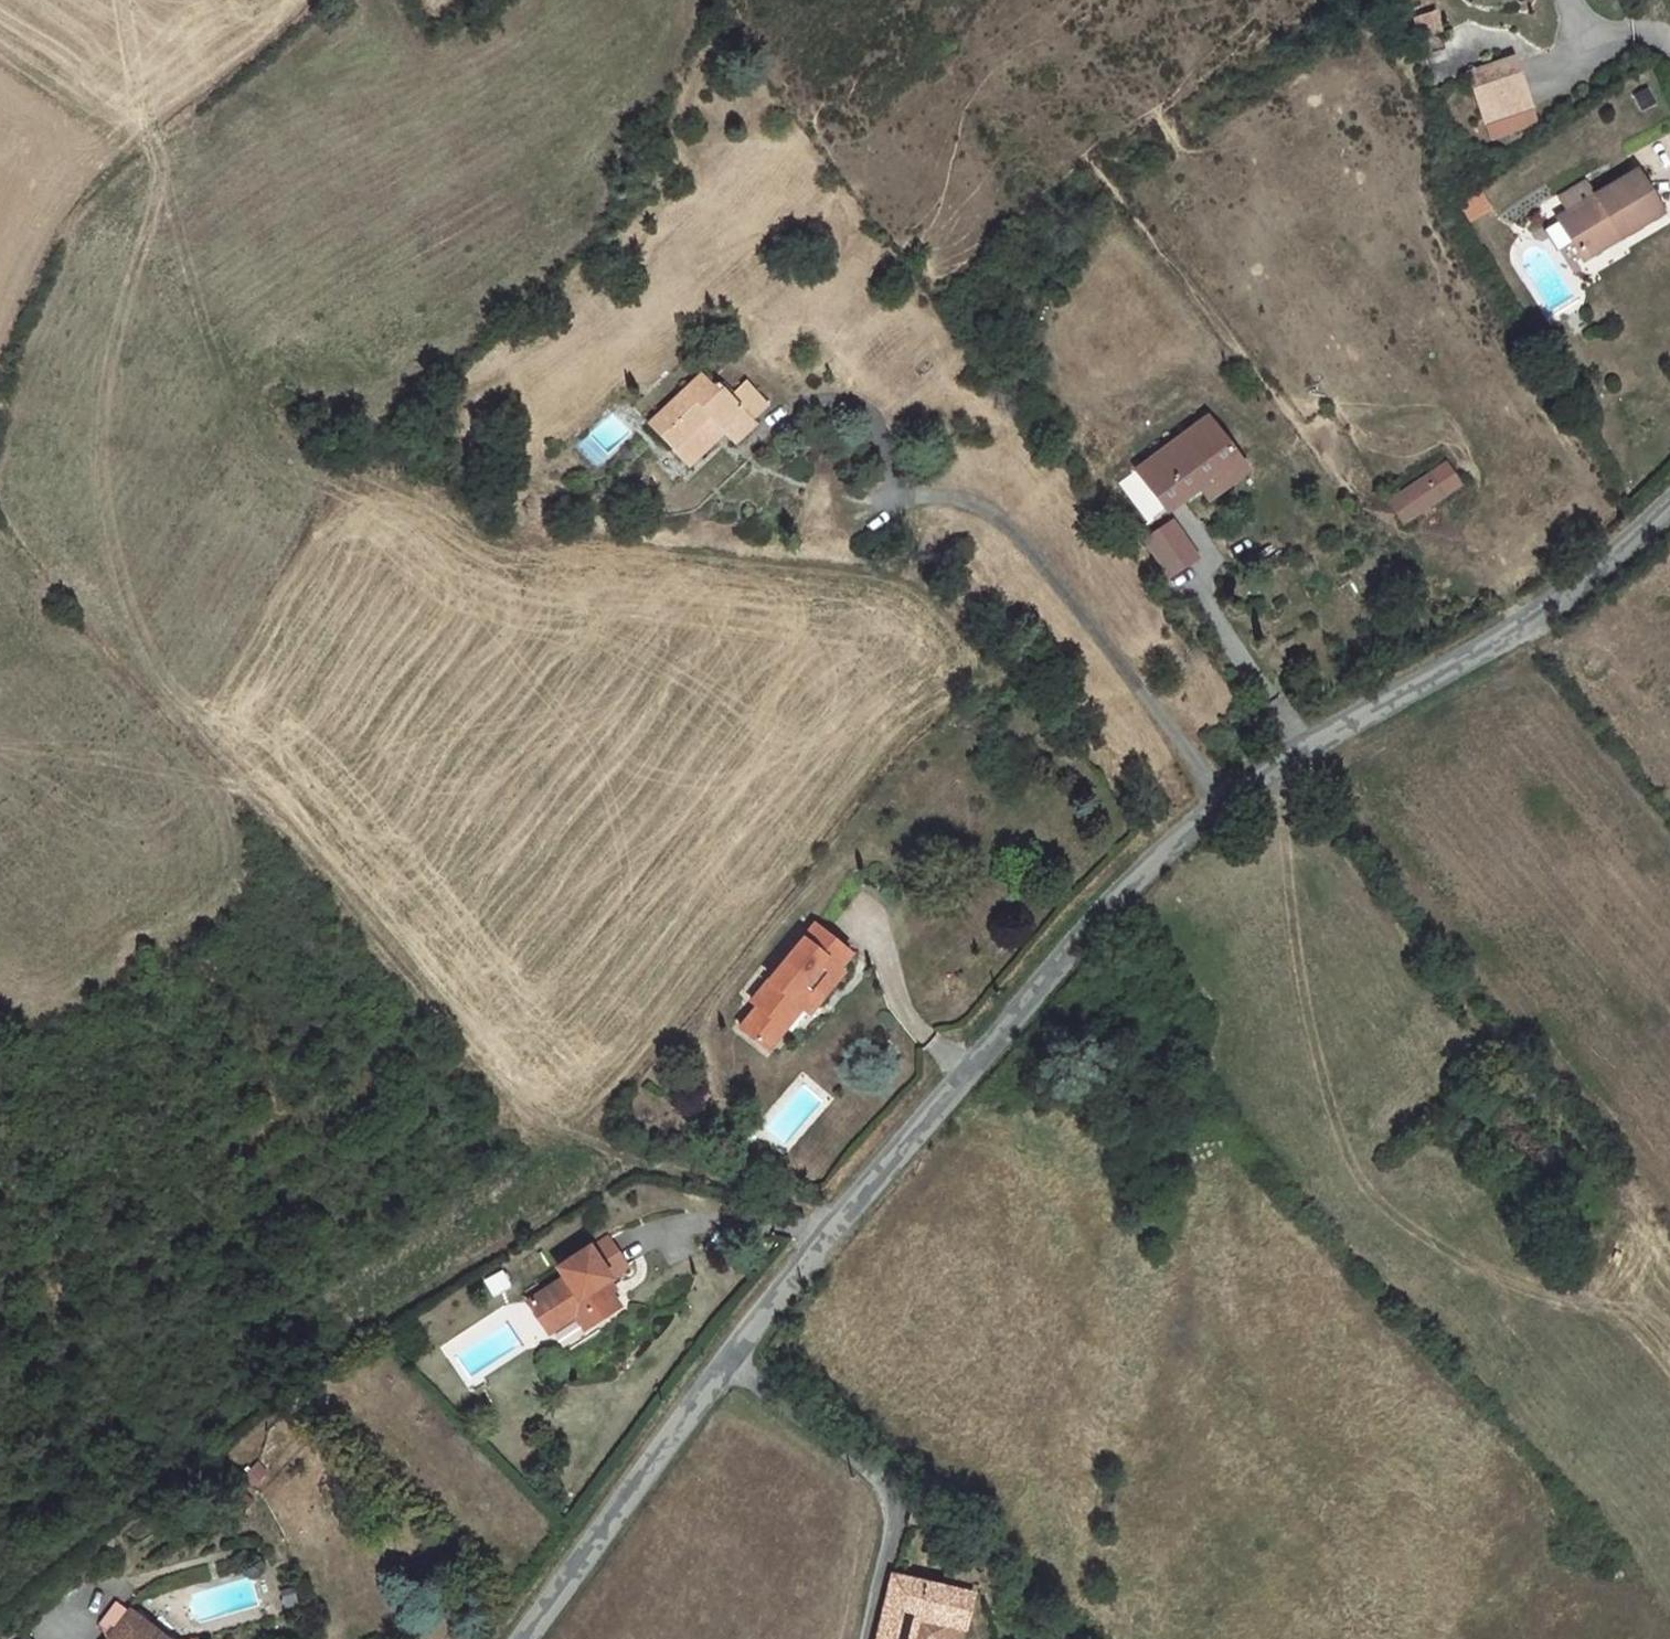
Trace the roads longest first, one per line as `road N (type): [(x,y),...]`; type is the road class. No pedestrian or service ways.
road 1 (unclassified): [(727,1357),(790,1270),(1125,877),(1259,771),(1527,618),(1669,497)]
road 2 (unclassified): [(727,1357),(880,1480),(894,1505),(868,1638)]
road 3 (unclassified): [(522,1638),(727,1357)]

